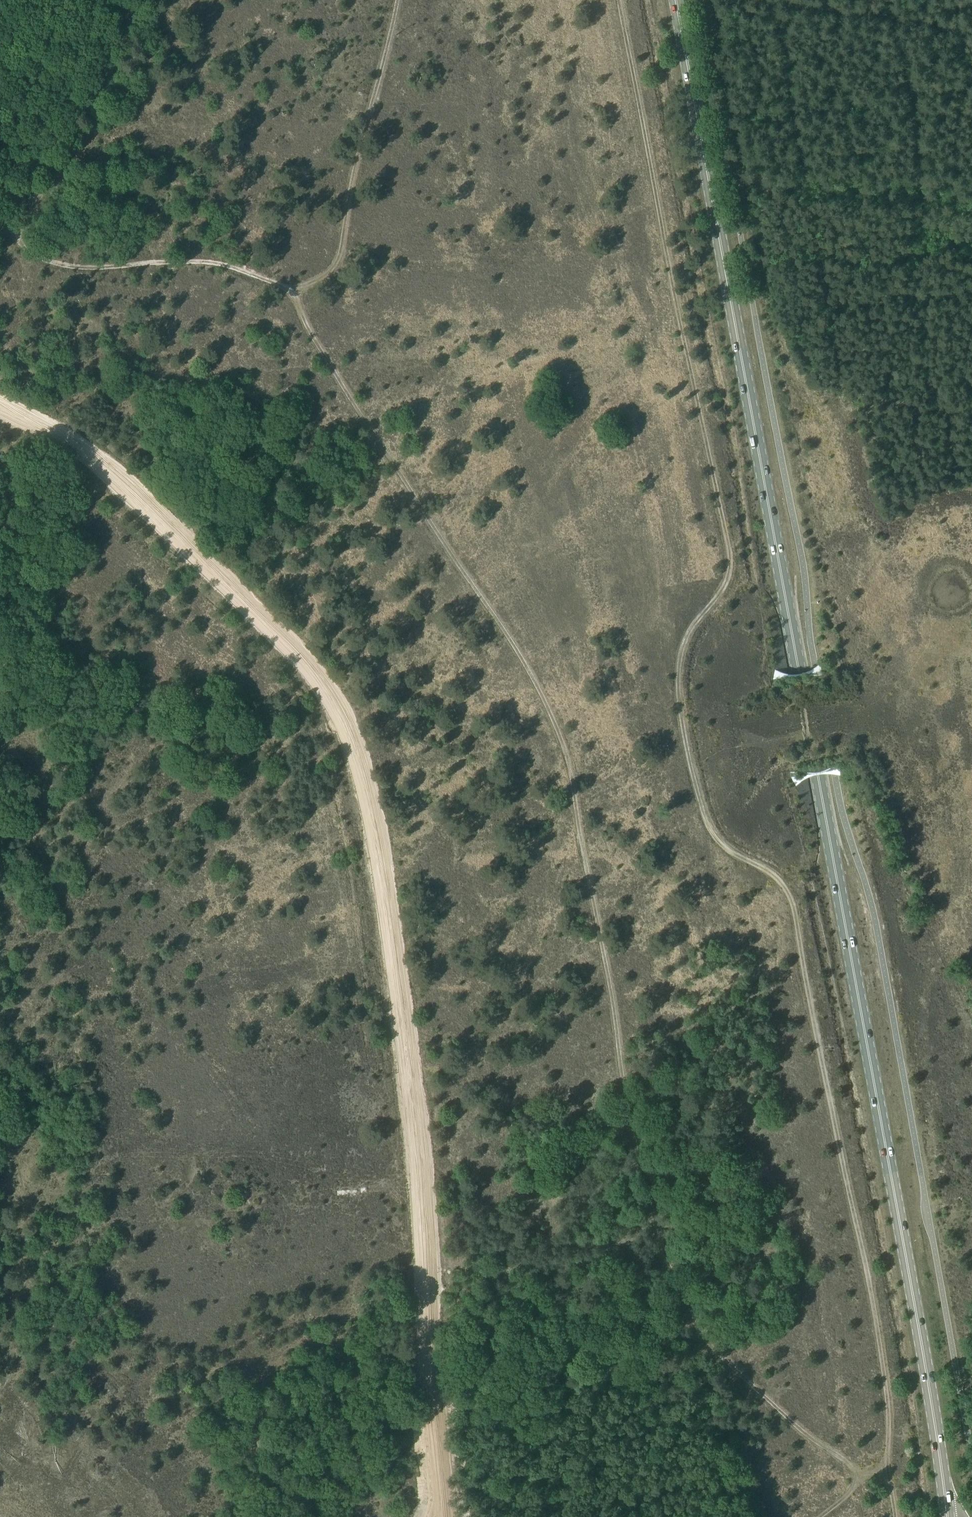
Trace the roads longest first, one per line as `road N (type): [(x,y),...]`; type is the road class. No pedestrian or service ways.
road 1 (primary): [(949,1516),(676,0)]
road 2 (track): [(0,416),(105,466),(328,686),(367,777),(431,1293),(443,1516)]

